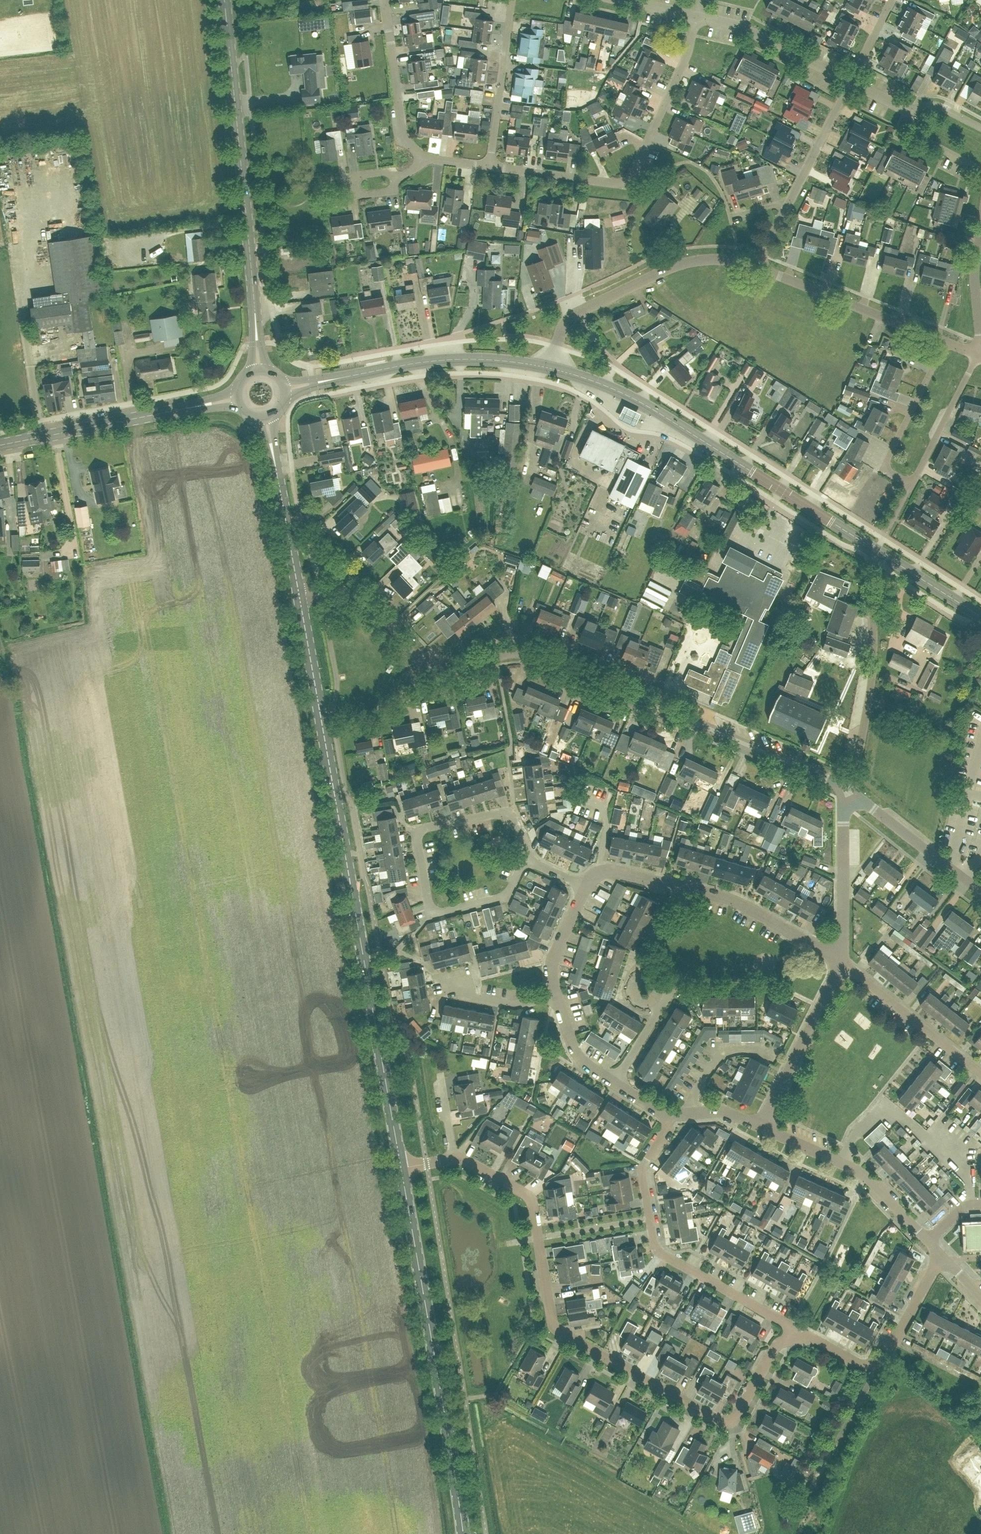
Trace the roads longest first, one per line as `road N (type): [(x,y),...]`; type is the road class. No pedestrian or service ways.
road 1 (secondary): [(401,1168),(299,596)]
road 2 (residential): [(455,1158),(532,1200),(558,1330),(722,1421),(733,1419),(775,1347),(793,1333)]
road 3 (unclassified): [(849,792),(539,657),(511,654),(461,673),(425,666)]
road 4 (secondary): [(876,550),(637,400),(552,368)]
road 5 (secondary): [(462,1533),(401,1168)]
road 6 (residential): [(697,17),(631,181),(489,166)]
road 7 (secondary): [(255,309),(224,0)]
road 8 (residential): [(527,859),(507,896),(440,913),(430,908),(416,830),(499,814),(515,825)]
road 9 (residential): [(793,1333),(654,1245),(641,1169),(671,1117)]
road 10 (residential): [(842,962),(733,899),(614,870),(584,888)]
road 11 (unclassified): [(552,368),(563,327),(581,311),(677,264),(757,266)]
road 12 (residential): [(876,550),(869,572),(872,676),(849,792)]
road 13 (residential): [(793,1333),(863,1364),(882,1359),(940,1255)]
road 14 (residential): [(928,1242),(866,1177),(761,1126)]
road 15 (unclassified): [(757,266),(944,342)]
road 16 (secondary): [(0,445),(188,408)]
road 17 (residential): [(761,1126),(842,962)]
road 18 (residential): [(980,1074),(842,962)]
road 19 (residential): [(842,962),(849,792)]
road 20 (secondary): [(552,368),(454,359),(384,369)]
road 21 (residential): [(913,481),(888,470),(886,460),(944,342)]
road 22 (residential): [(850,83),(746,28),(697,17)]
road 23 (residential): [(489,166),(512,0)]
road 24 (residential): [(423,157),(402,126),(384,0)]
road 25 (unclassified): [(425,666),(351,593),(299,596)]
road 26 (residential): [(964,877),(849,792)]
road 27 (residential): [(913,481),(977,354)]
road 28 (residential): [(790,201),(850,83)]
road 29 (secondary): [(299,596),(276,469)]
road 30 (secondary): [(980,616),(876,550)]

